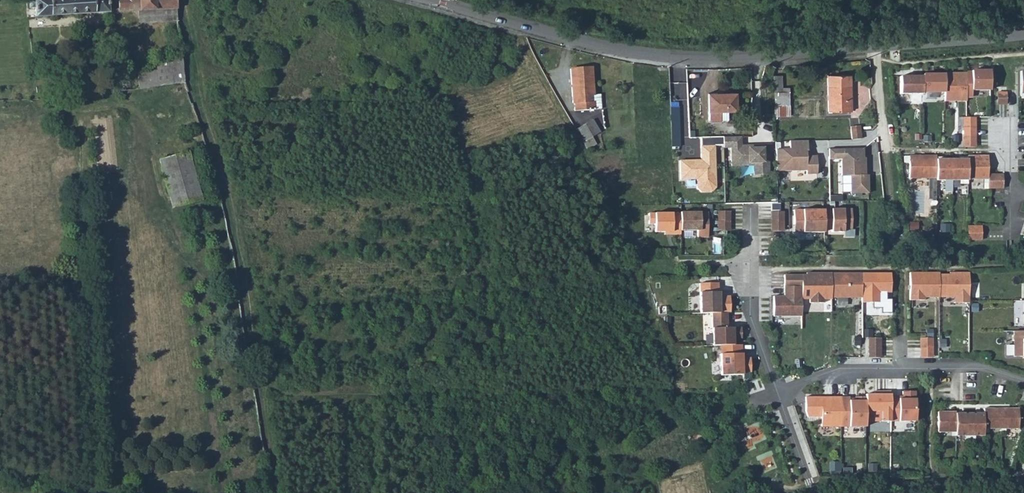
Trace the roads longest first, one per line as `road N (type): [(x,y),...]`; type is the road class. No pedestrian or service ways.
road 1 (unclassified): [(1023,34),(699,59),(605,47),(431,0)]
road 2 (track): [(187,0),(279,492)]
road 3 (residential): [(777,394),(839,369),(979,369),(1023,380)]
road 4 (residential): [(751,212),(750,316),(777,394)]

